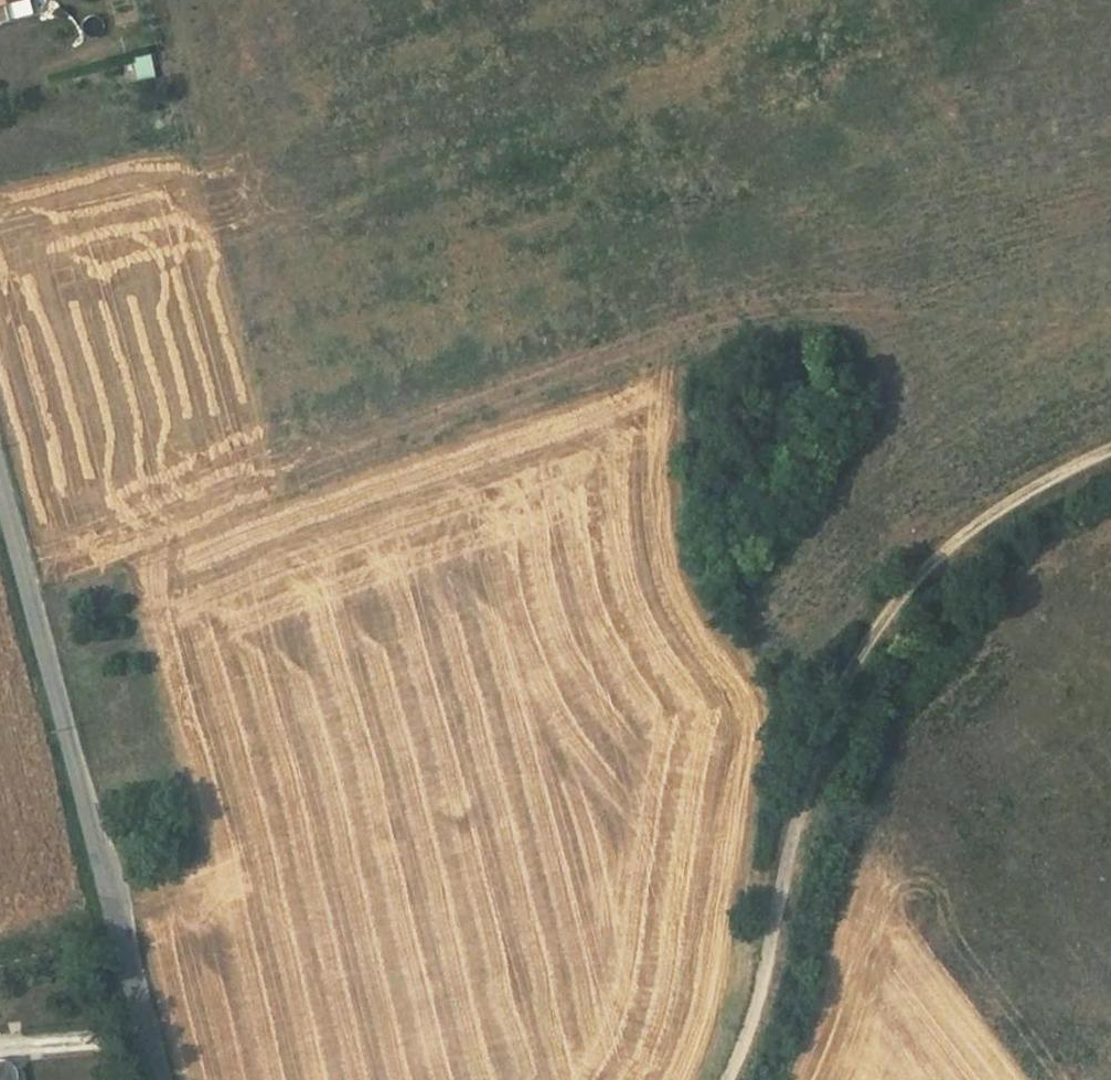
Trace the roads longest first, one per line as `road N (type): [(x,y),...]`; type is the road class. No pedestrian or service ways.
road 1 (track): [(1110,462),(1016,508),(907,593),(818,724),(722,1079)]
road 2 (unclassified): [(0,508),(147,1079)]

